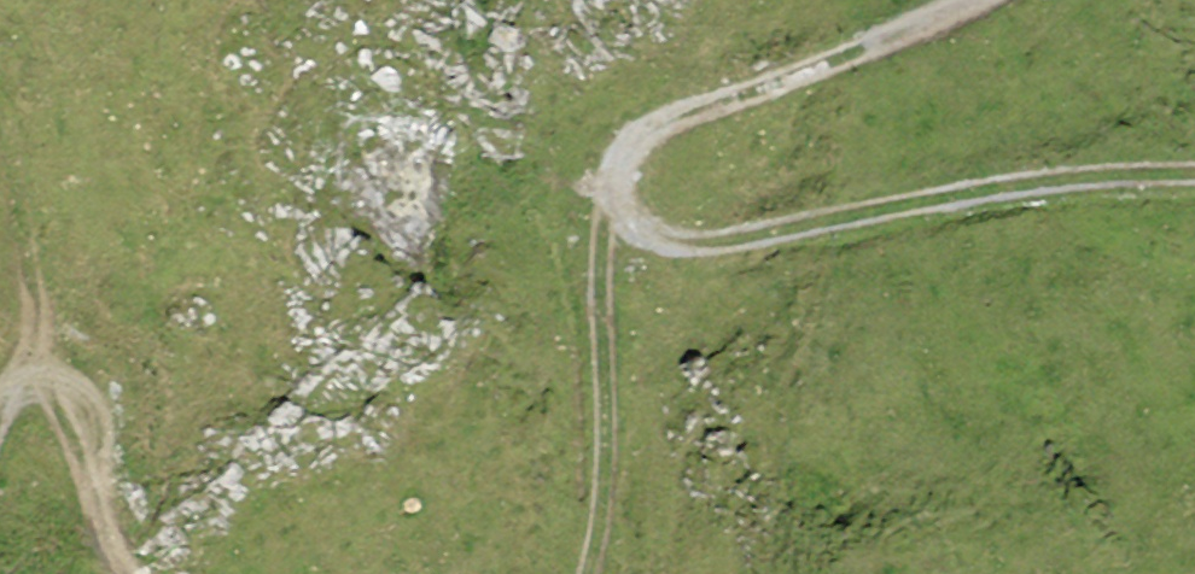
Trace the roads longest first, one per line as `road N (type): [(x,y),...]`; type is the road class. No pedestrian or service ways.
road 1 (track): [(976,0),(836,62),(667,123),(625,160),(617,192),(663,240),(703,243),(976,194),(1194,175)]
road 2 (track): [(617,192),(605,275),(611,498),(596,573)]
road 3 (track): [(119,573),(44,389),(16,394),(0,425)]
road 4 (track): [(0,141),(32,300),(36,387)]

